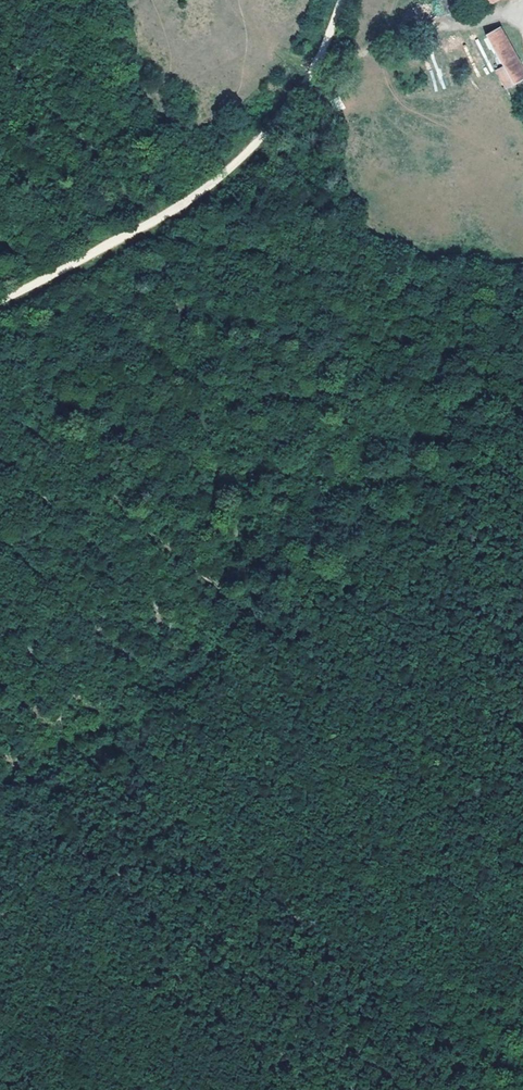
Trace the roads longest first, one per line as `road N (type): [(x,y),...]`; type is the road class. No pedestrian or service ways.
road 1 (track): [(0,848),(182,684),(522,413)]
road 2 (track): [(349,0),(330,47),(253,153),(185,213),(0,306)]

